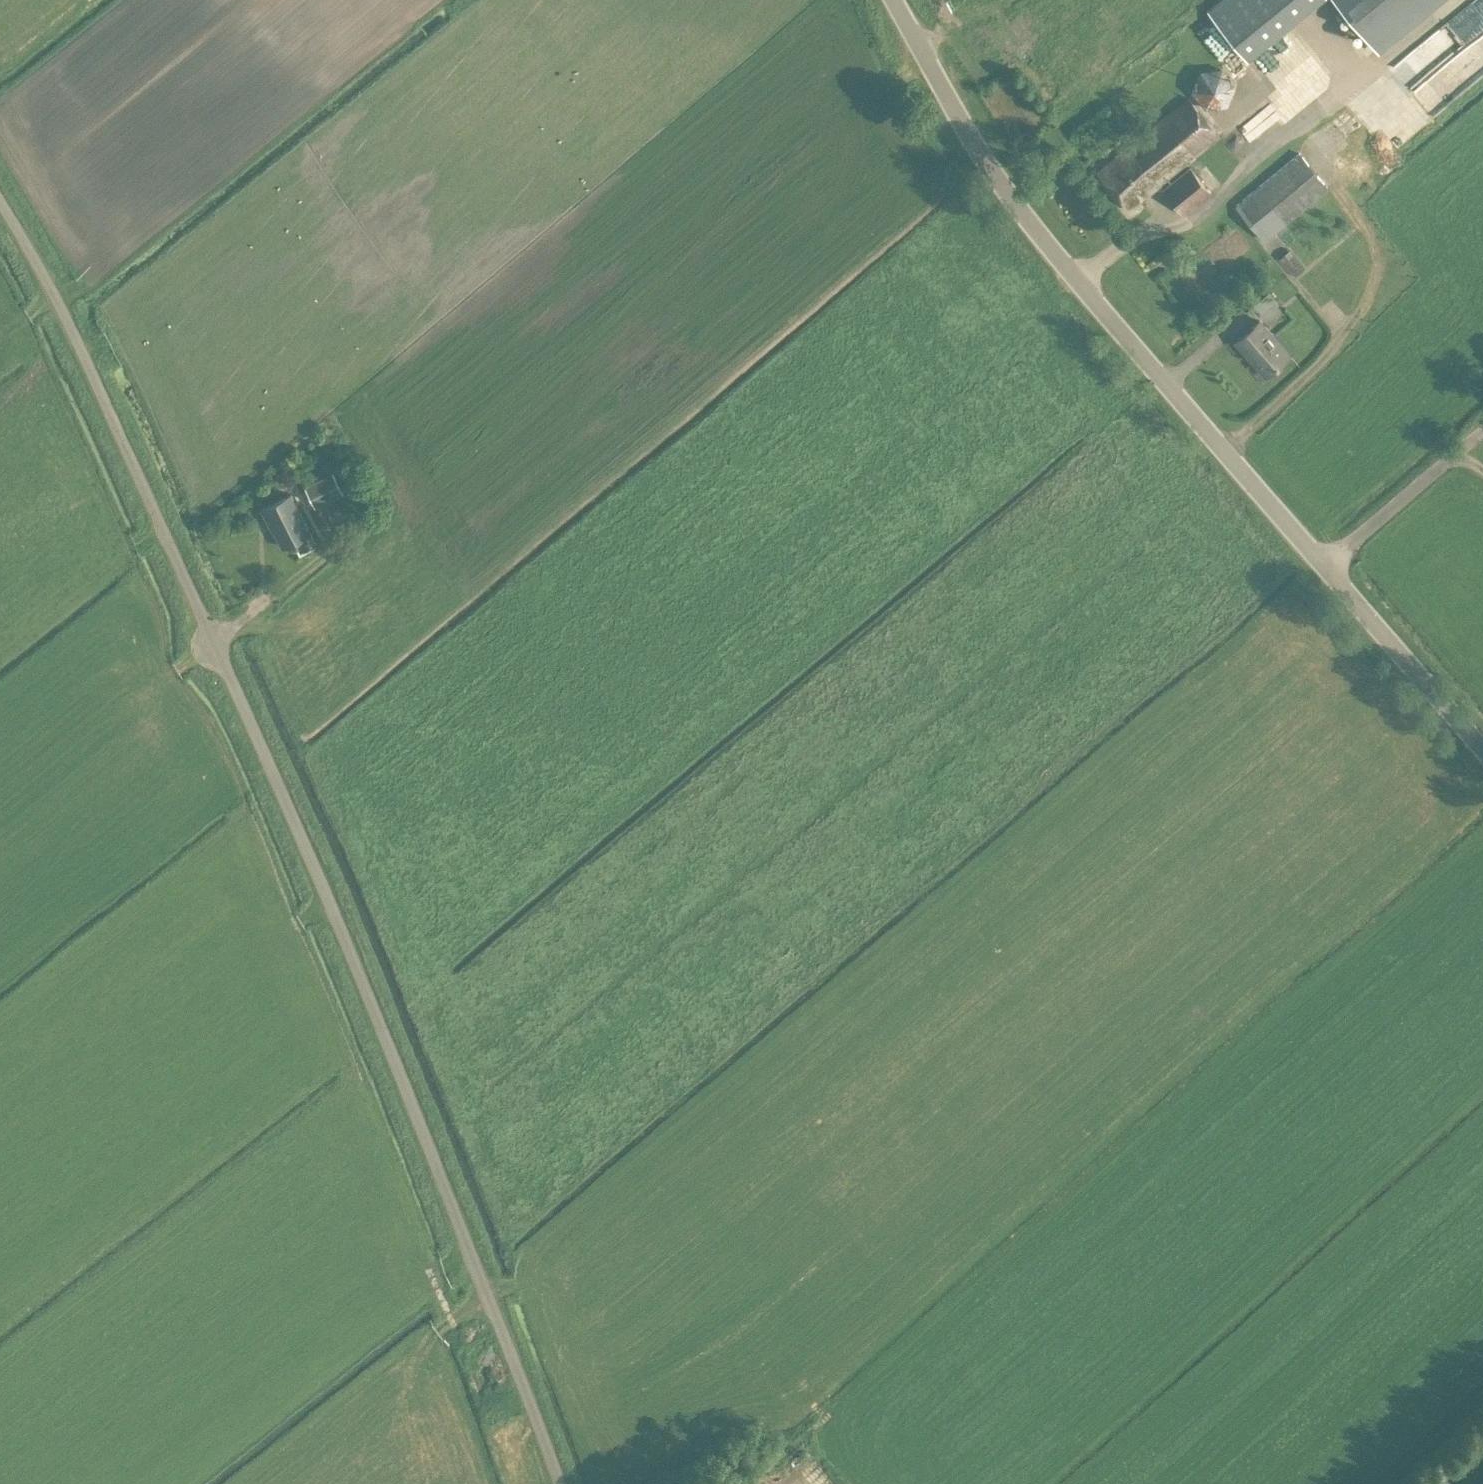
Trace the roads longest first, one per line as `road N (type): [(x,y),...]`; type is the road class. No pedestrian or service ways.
road 1 (unclassified): [(555,1483),(411,1093),(193,596),(0,210)]
road 2 (tertiary): [(1482,753),(1099,314),(1019,212),(893,0)]

